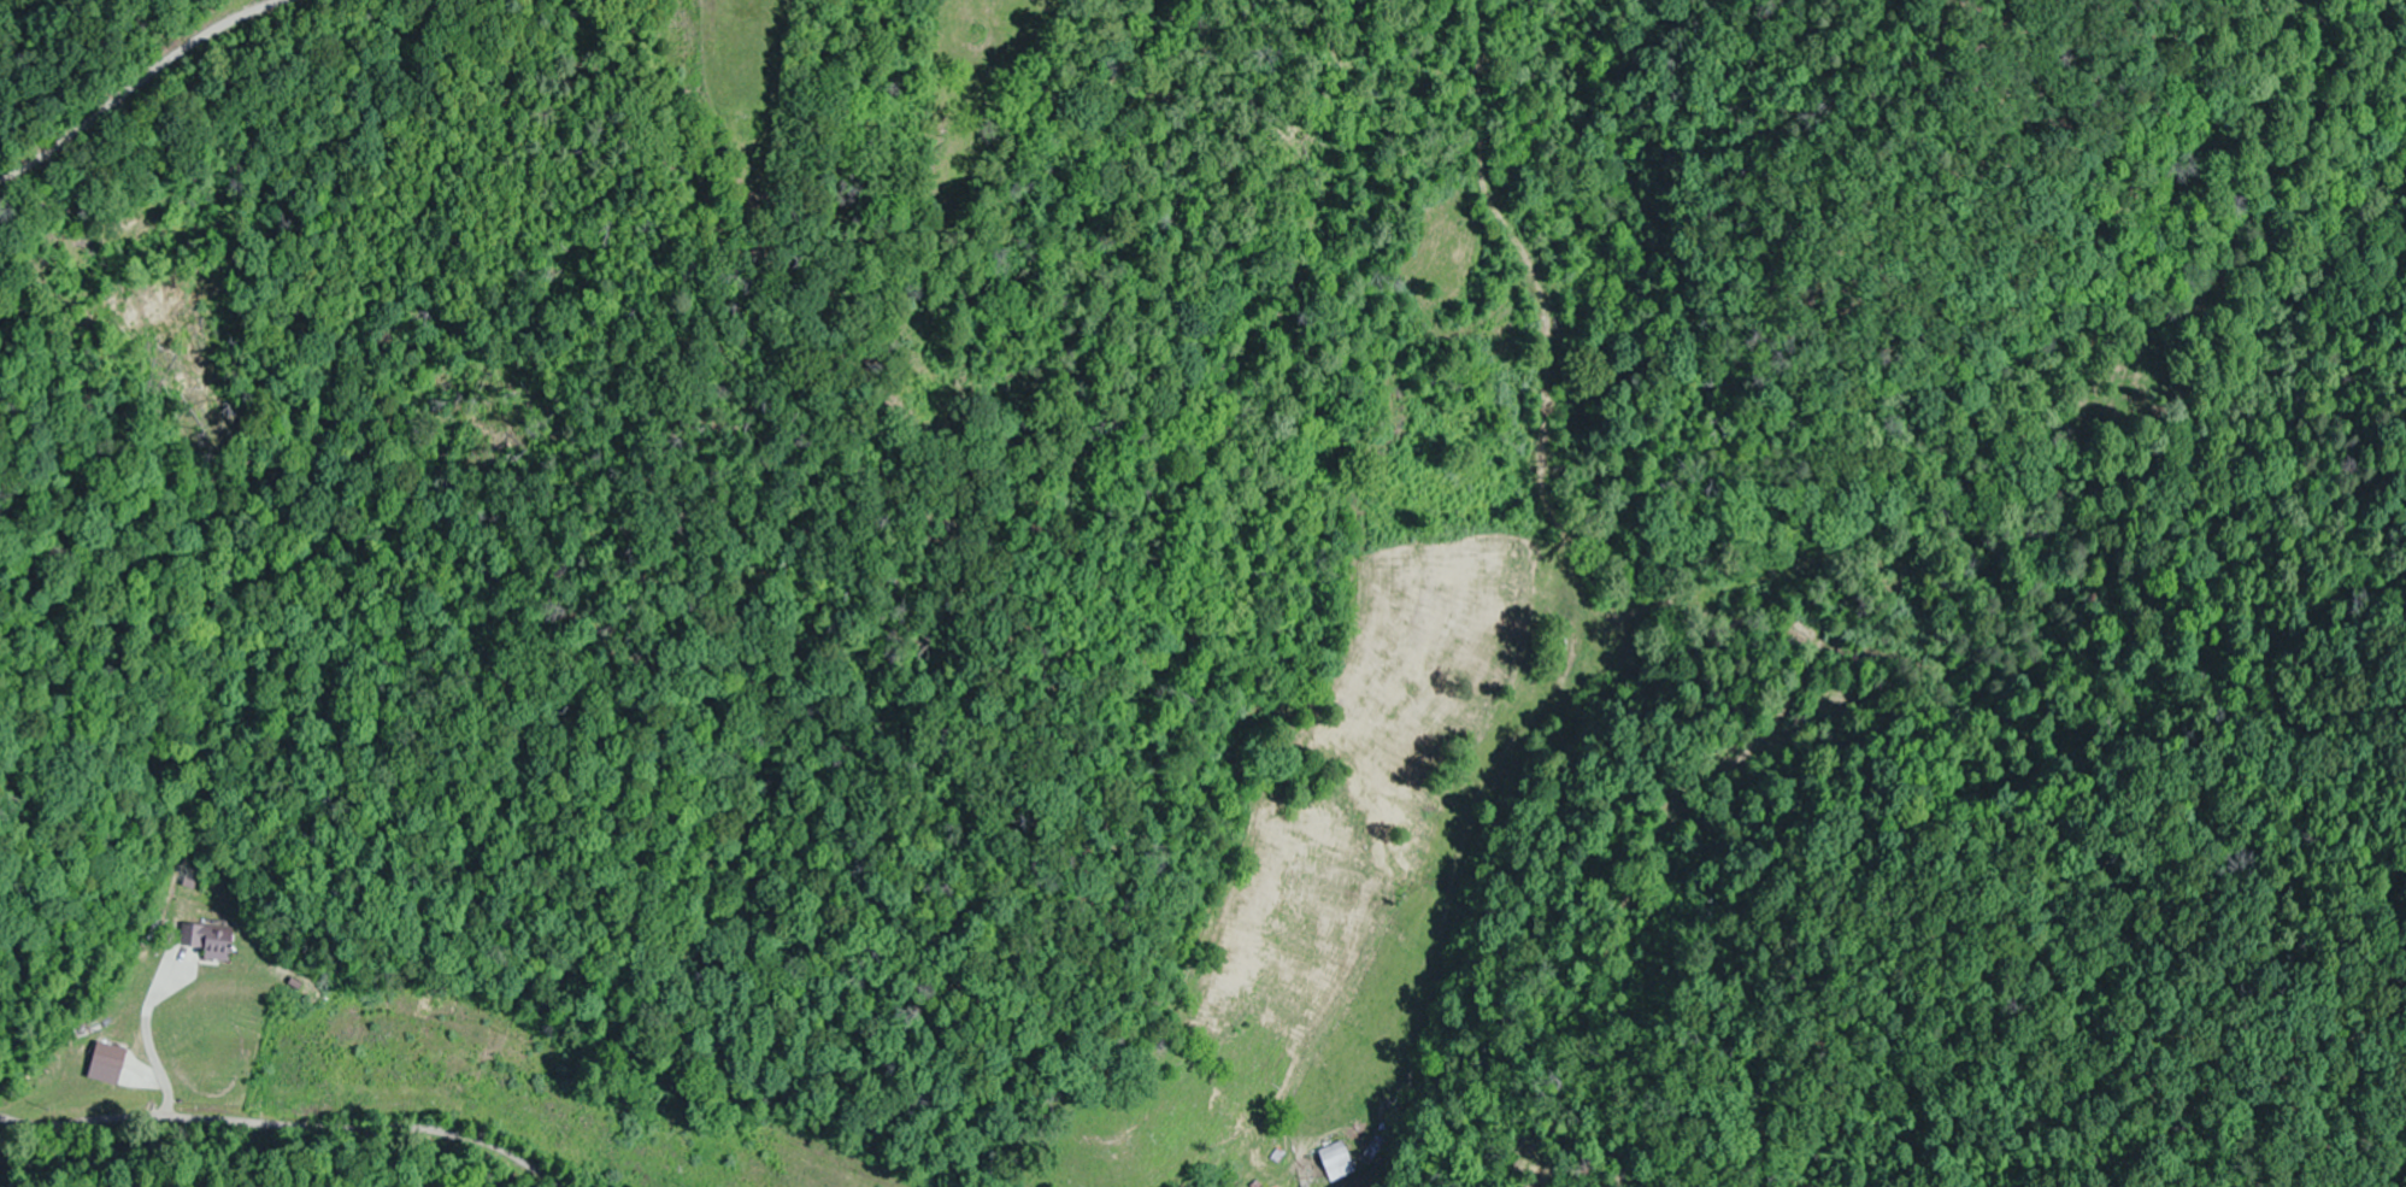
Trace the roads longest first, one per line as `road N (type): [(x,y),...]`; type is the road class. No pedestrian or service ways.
road 1 (residential): [(568,1186),(496,1146),(420,1128),(0,1123)]

